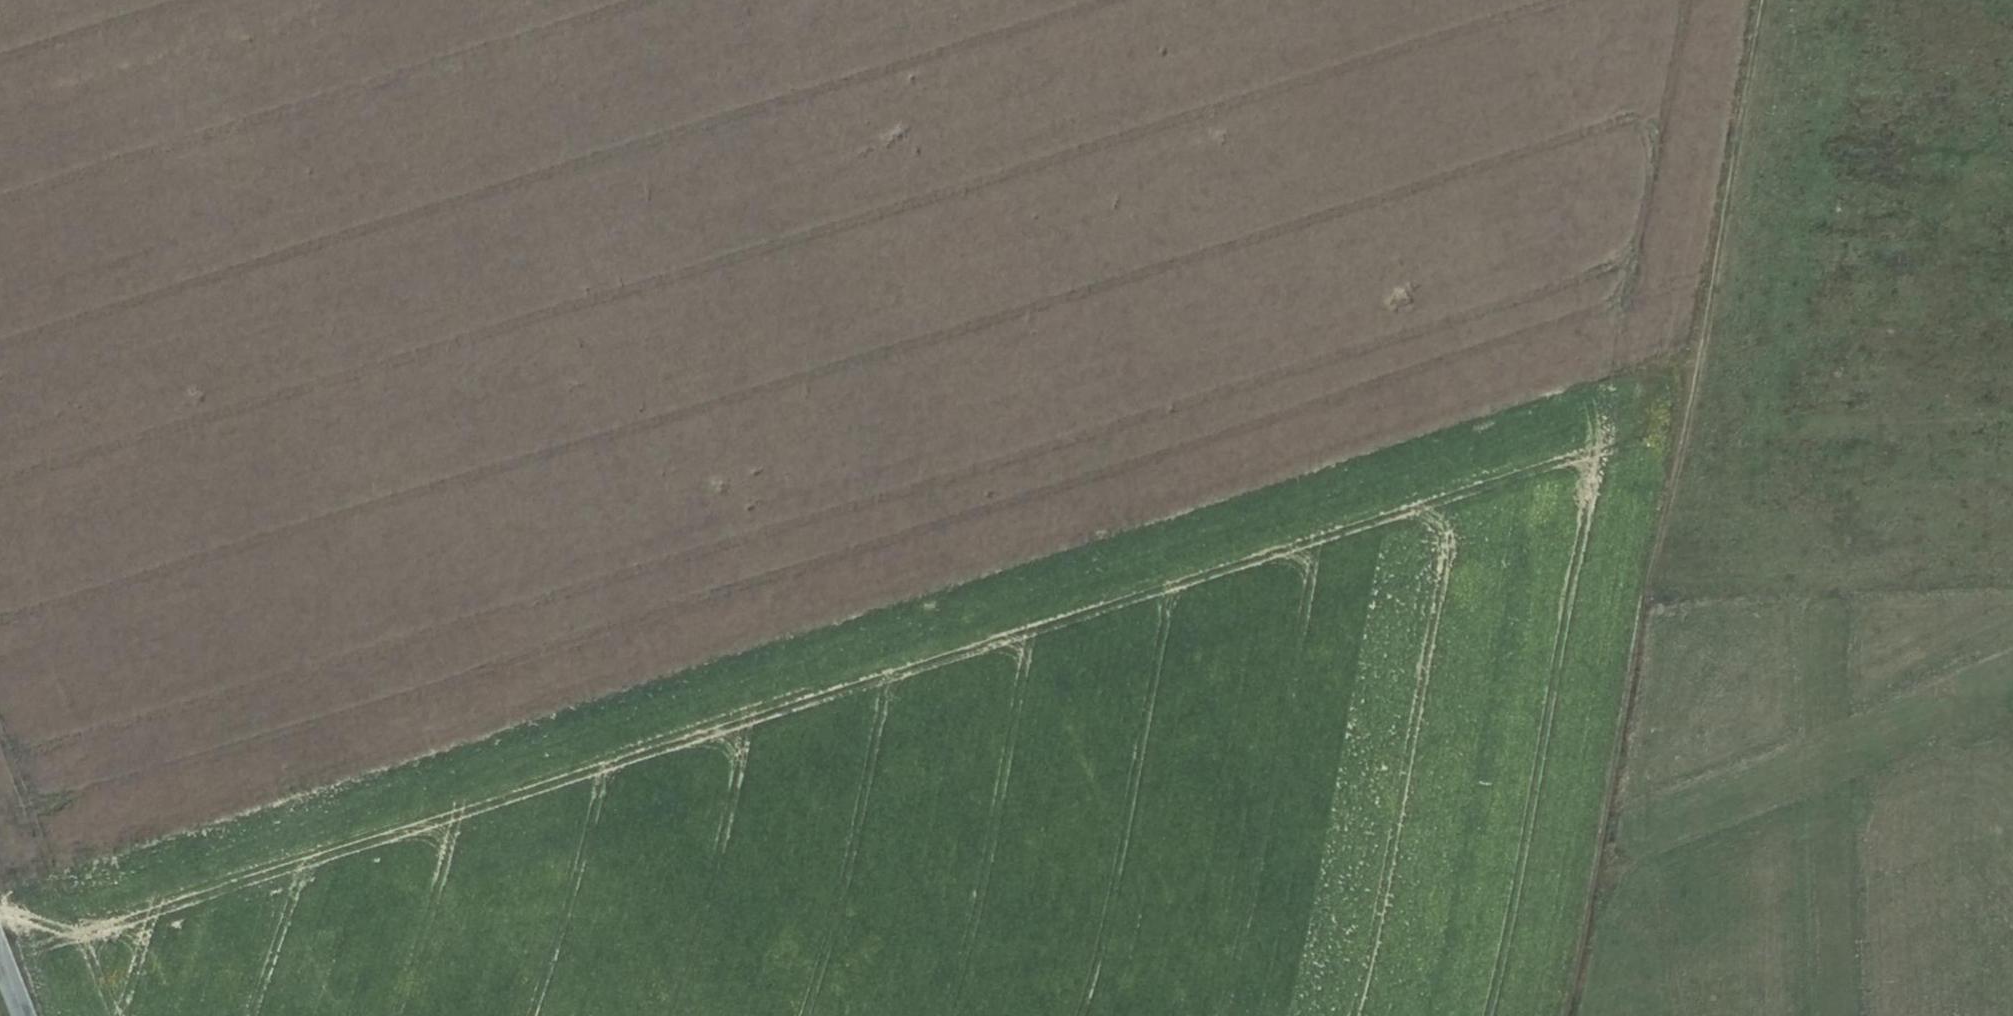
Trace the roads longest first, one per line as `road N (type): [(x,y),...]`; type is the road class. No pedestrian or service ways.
road 1 (track): [(1547,1015),(1736,0)]

